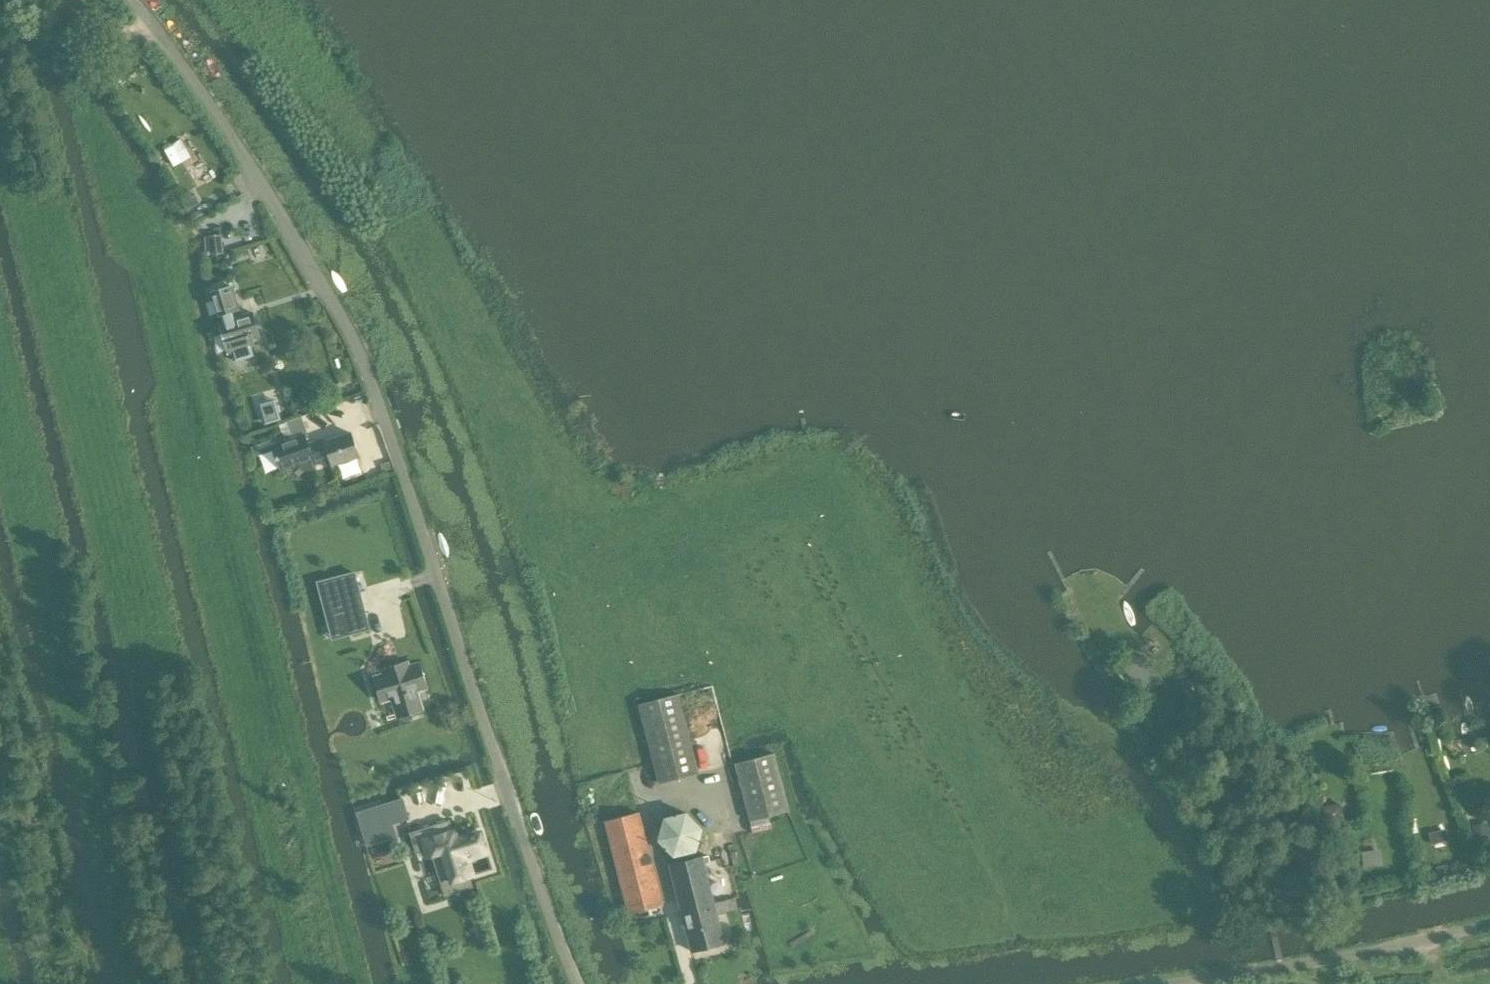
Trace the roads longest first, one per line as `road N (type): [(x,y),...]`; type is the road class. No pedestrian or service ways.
road 1 (unclassified): [(576,983),(350,331),(208,108),(125,0)]
road 2 (unclassified): [(1153,983),(1489,923)]

